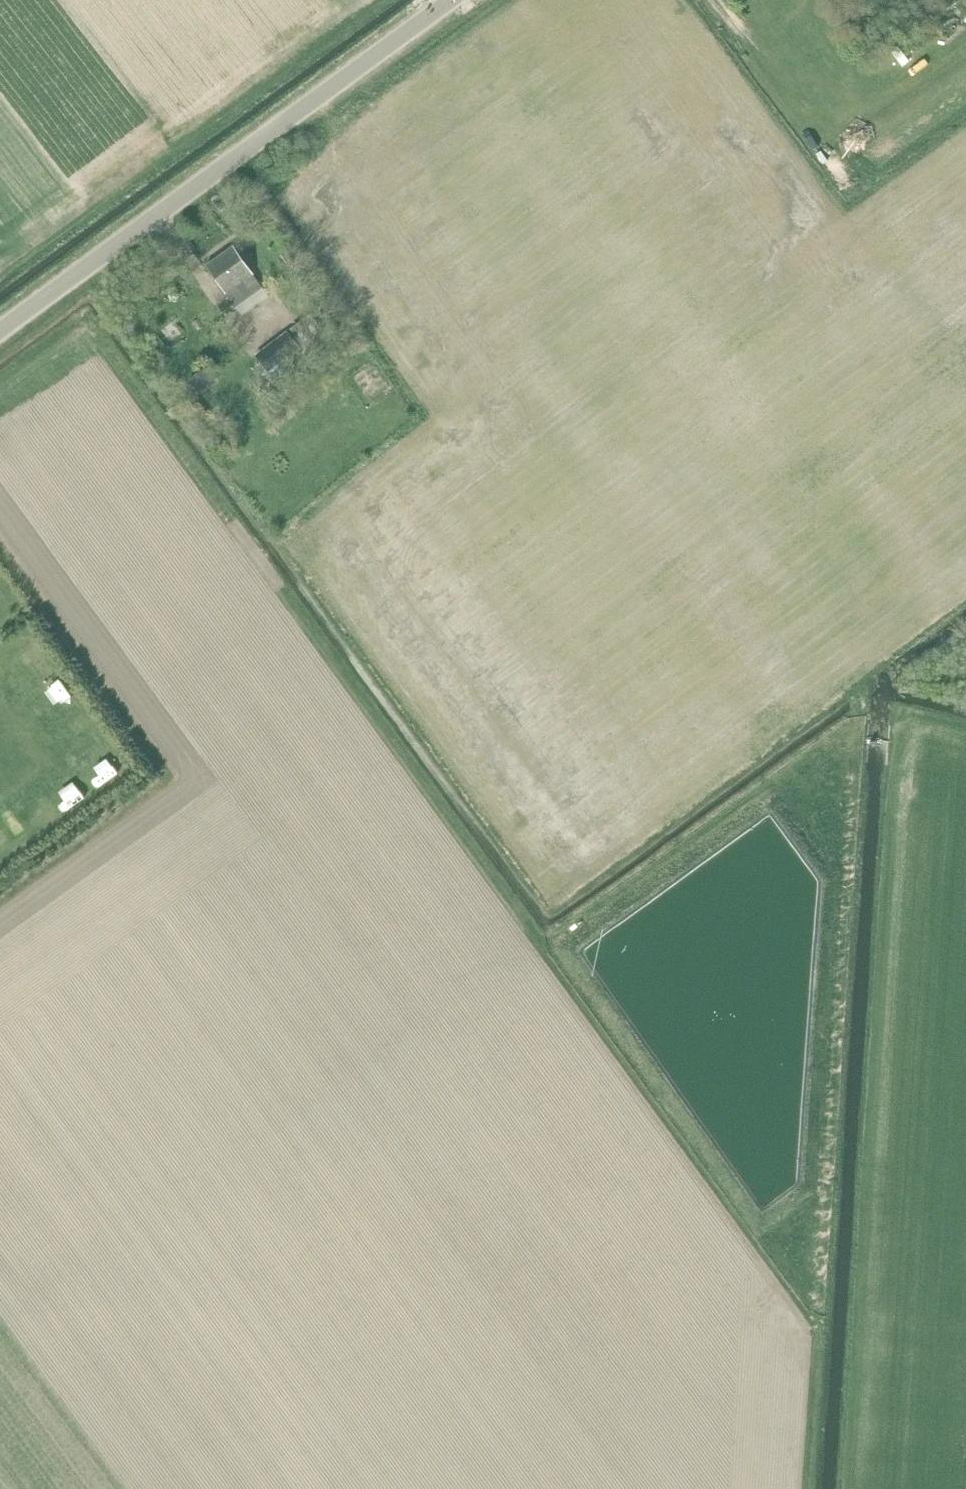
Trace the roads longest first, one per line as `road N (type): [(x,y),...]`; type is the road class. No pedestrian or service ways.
road 1 (unclassified): [(0,328),(457,0)]

